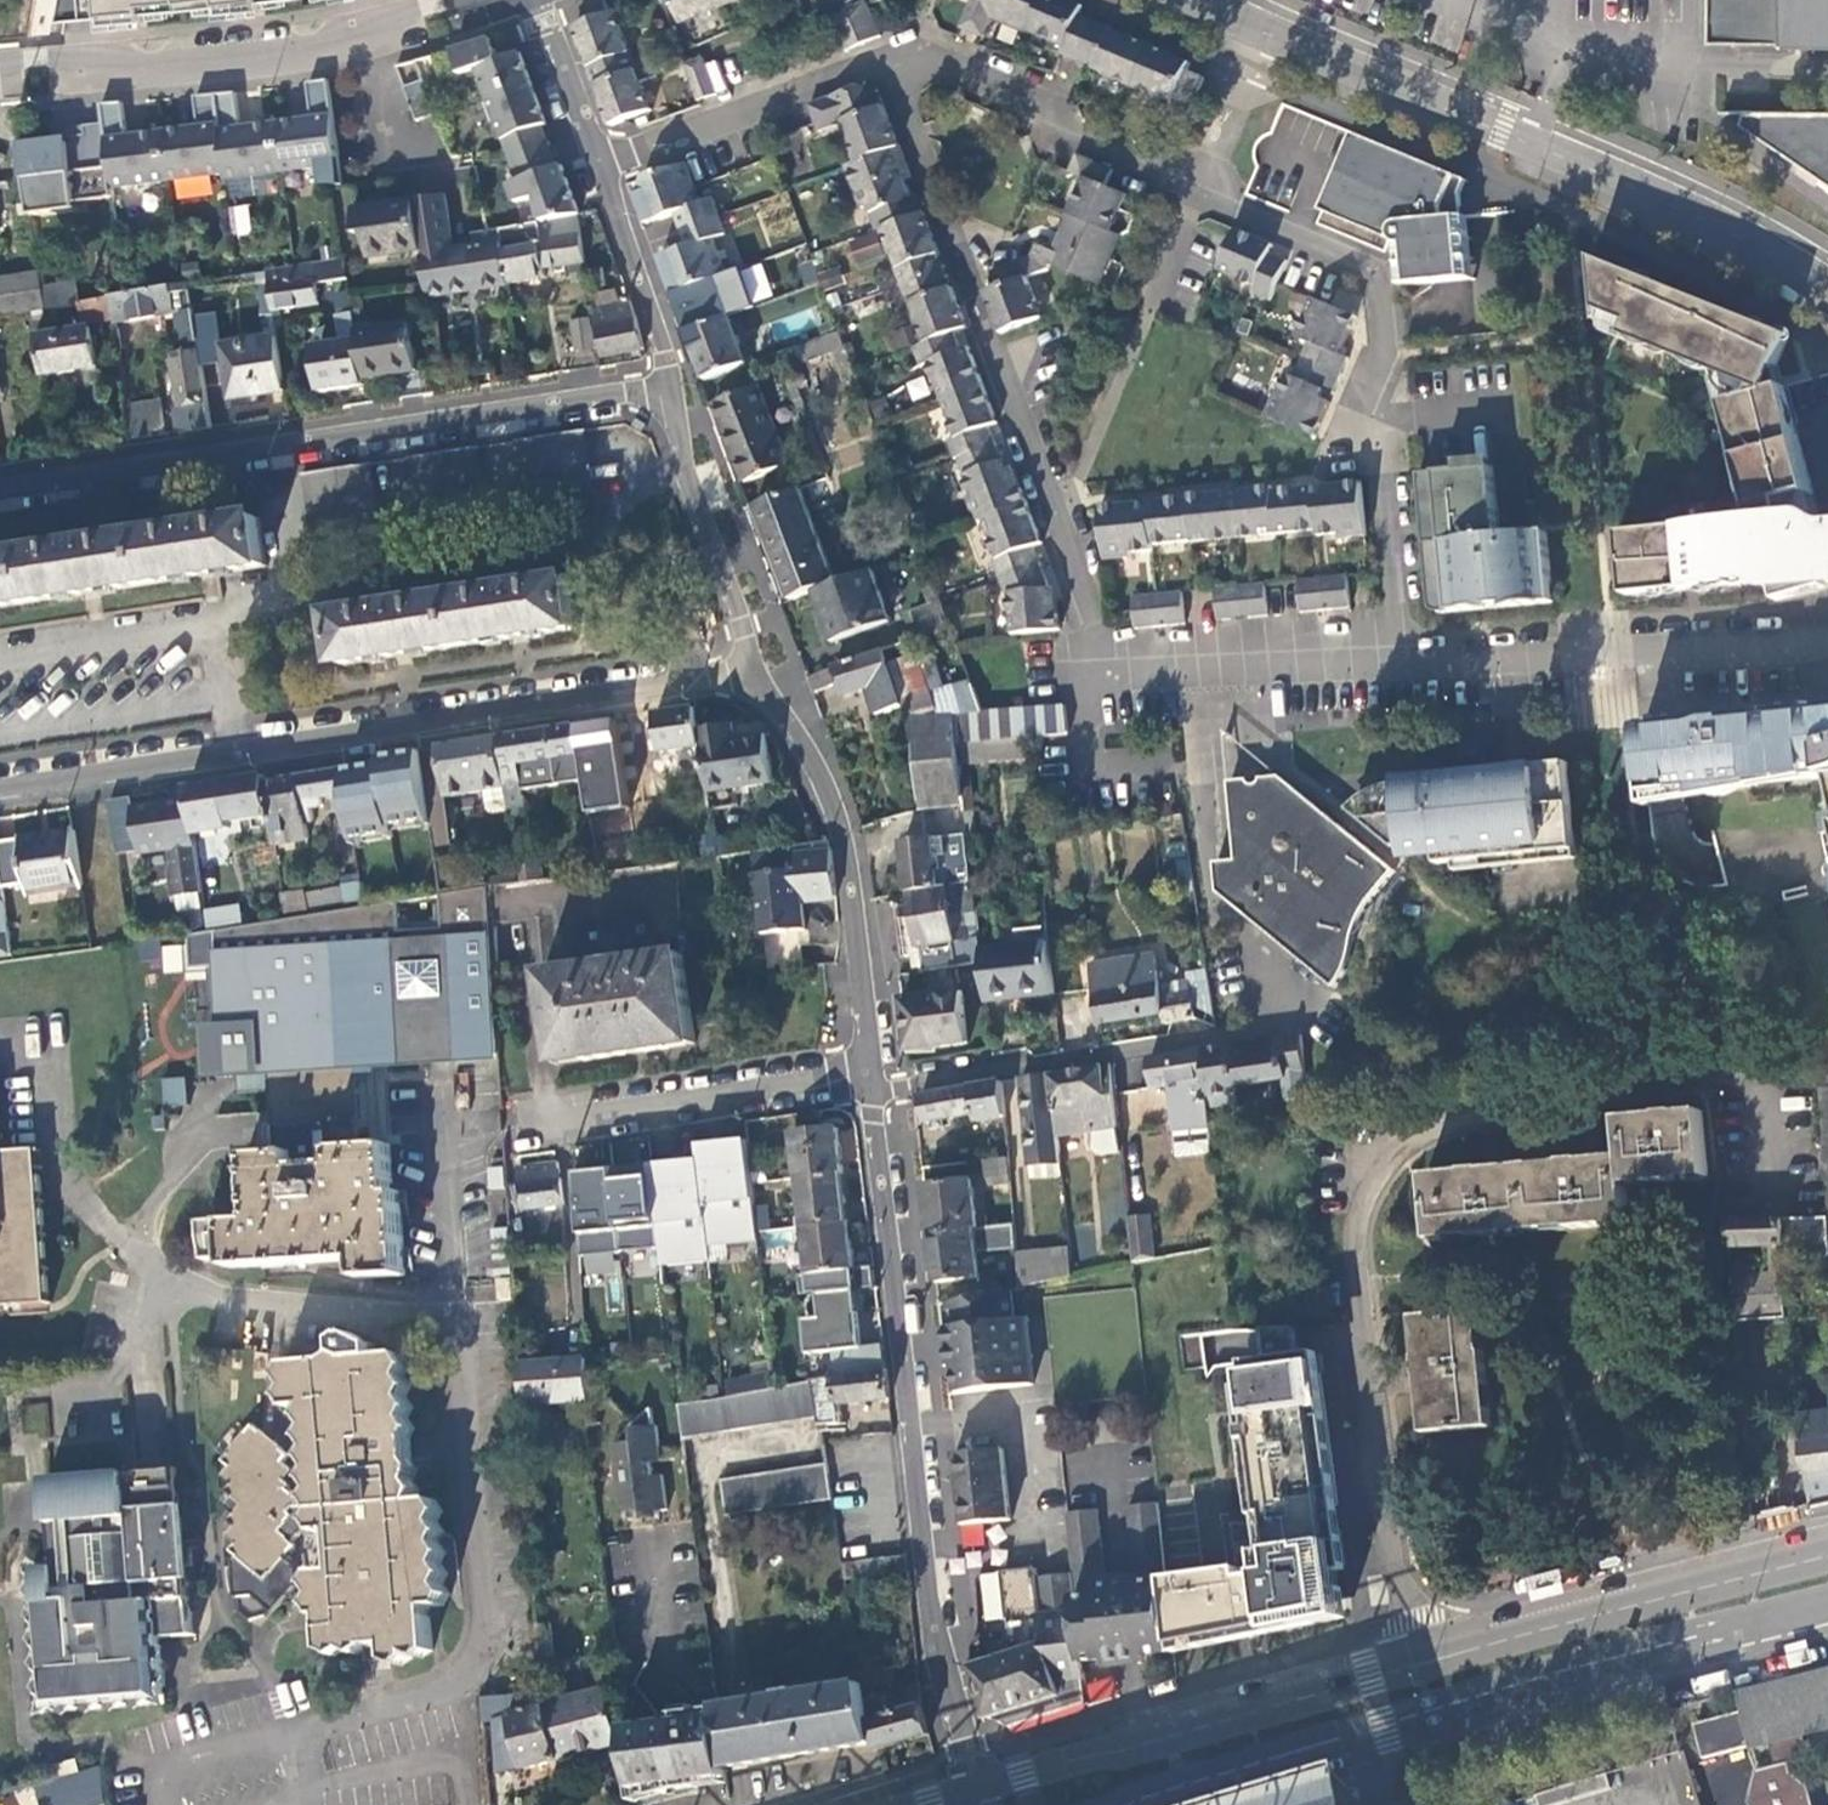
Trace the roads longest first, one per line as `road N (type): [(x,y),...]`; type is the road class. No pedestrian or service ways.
road 1 (residential): [(1771,1194),(1762,1094),(1704,1083),(1437,1140),(1398,1155),(1364,1193),(1367,1315),(1409,1662)]
road 2 (residential): [(1394,670),(1117,692),(878,68)]
road 3 (residential): [(0,800),(776,675)]
road 4 (residential): [(967,1787),(870,1084)]
road 5 (residential): [(677,397),(0,492)]
road 6 (primary): [(1179,1804),(1388,1738),(1827,1625)]
road 7 (tertiary): [(1265,46),(1562,172),(1827,303)]
road 8 (residential): [(1394,670),(1373,475),(1379,354),(1367,277),(1198,201)]
road 9 (primary): [(1409,1662),(967,1787)]
road 10 (residential): [(1827,648),(1394,670)]
road 11 (primary): [(1827,1553),(1409,1662)]
road 12 (residential): [(870,1084),(849,853),(776,675)]
road 13 (residential): [(1198,201),(1060,137),(1046,116),(910,53),(878,68)]
road 14 (residential): [(870,1084),(1227,1034)]
road 15 (residential): [(352,43),(0,84)]
road 16 (residential): [(523,1133),(870,1084)]
road 17 (residential): [(878,68),(597,176)]
road 18 (residential): [(776,675),(677,397)]
road 19 (residential): [(677,397),(597,176)]
road 20 (residential): [(597,176),(519,0)]
road 21 (residential): [(352,43),(367,162),(435,147)]
road 22 (residential): [(516,0),(352,43)]
road 23 (residential): [(1198,201),(1265,46)]

